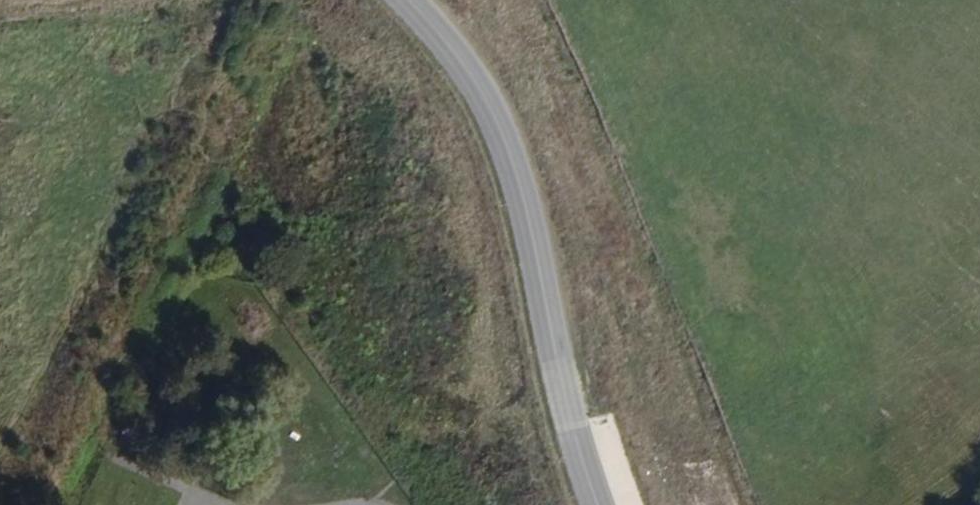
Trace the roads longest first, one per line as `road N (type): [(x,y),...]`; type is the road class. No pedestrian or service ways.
road 1 (residential): [(596,504),(563,395),(528,214),(497,120),(409,0)]

